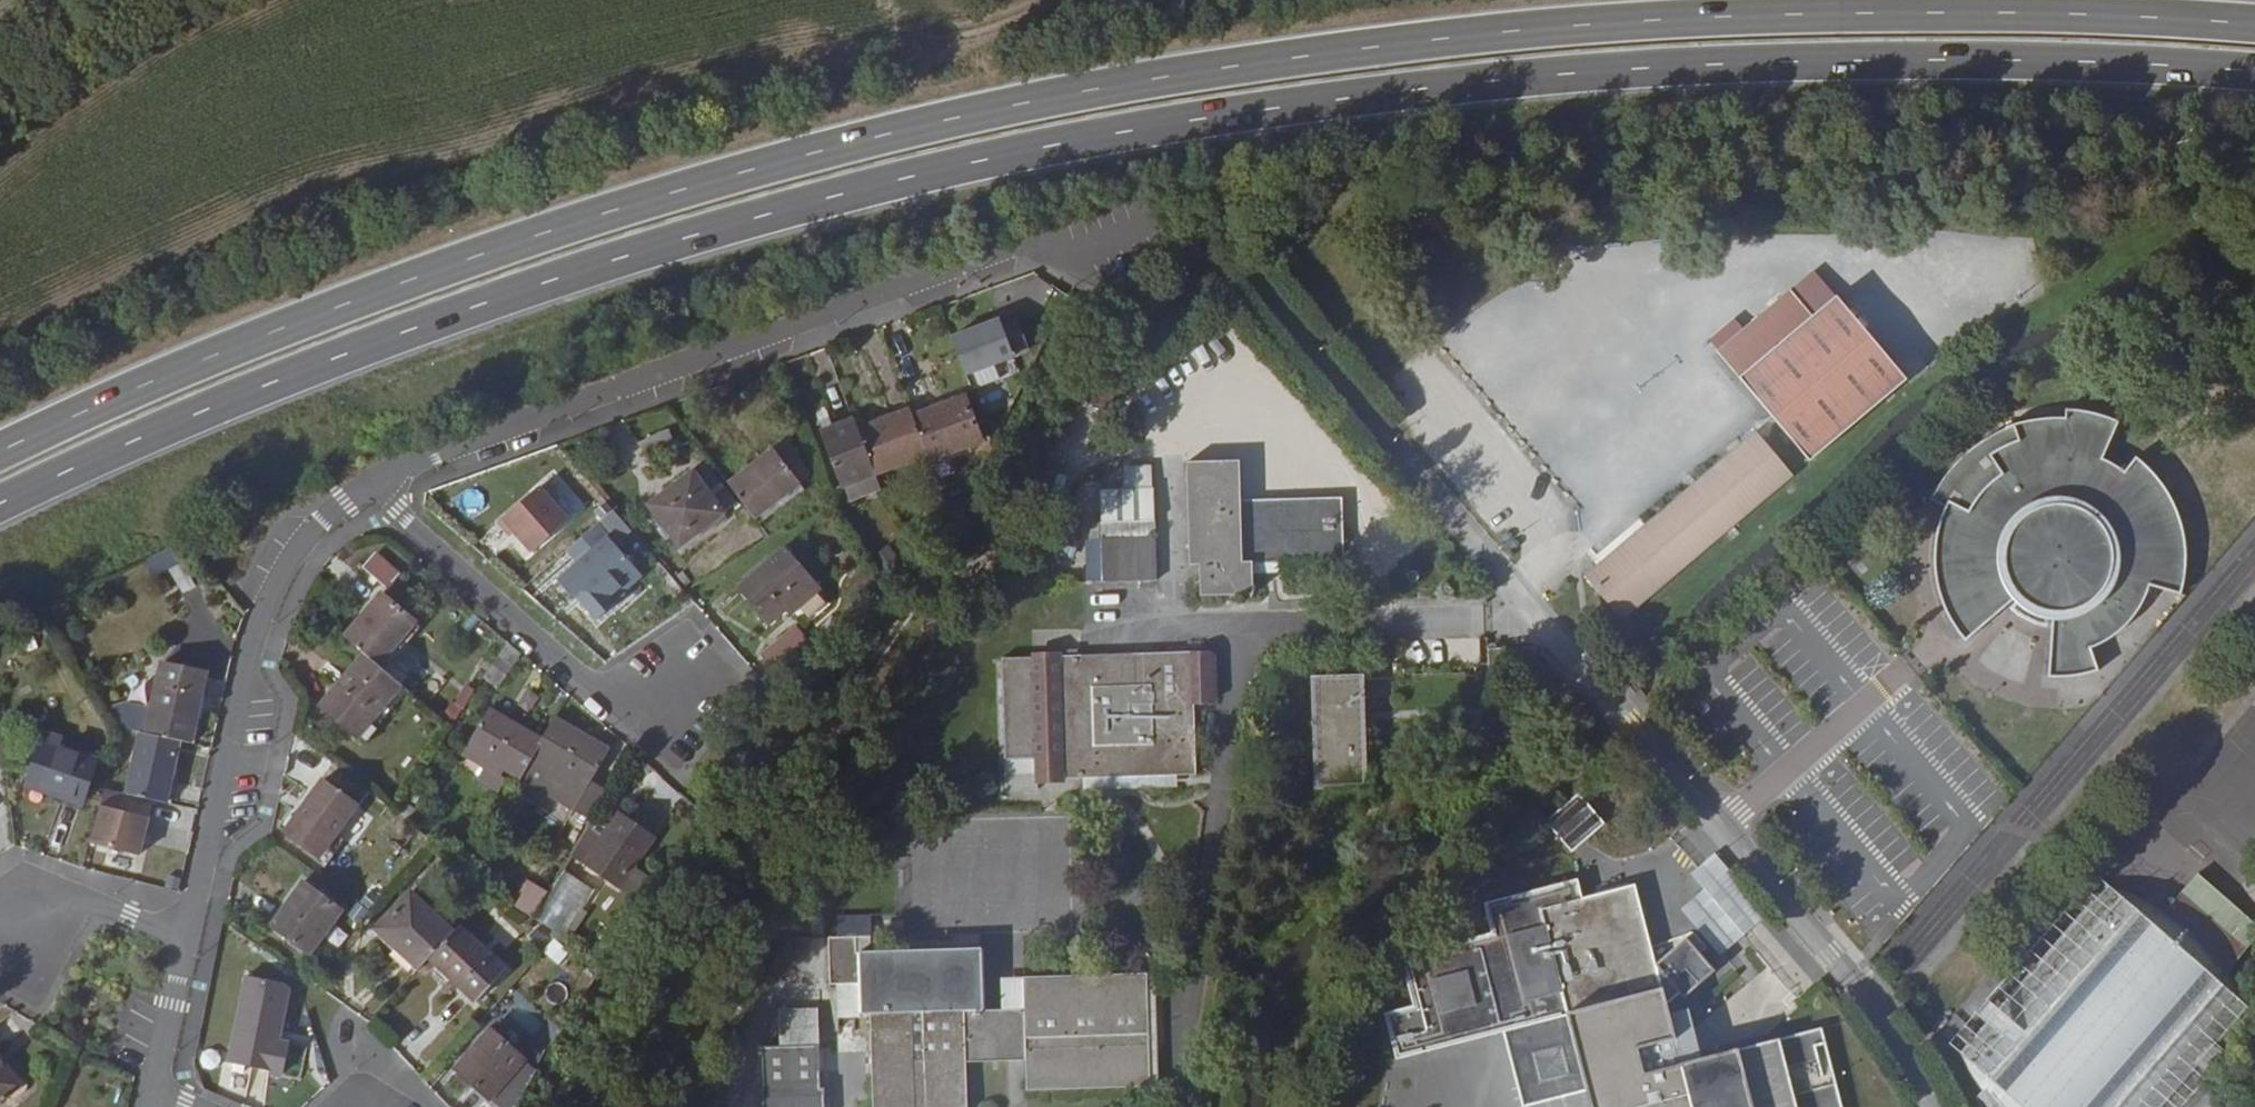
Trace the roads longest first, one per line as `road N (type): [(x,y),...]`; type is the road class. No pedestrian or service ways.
road 1 (trunk): [(0,505),(115,447),(365,348),(627,258),(893,180),(1147,124),(1658,63),(1893,57),(2254,70)]
road 2 (trunk): [(2254,25),(1885,10),(1655,19),(1135,81),(883,138),(613,216),(347,306),(98,403),(0,452)]
road 3 (residential): [(1398,453),(1860,990),(1937,1106)]
road 4 (residential): [(369,486),(1052,238),(1104,243)]
road 5 (residential): [(188,939),(254,641),(321,523),(369,486)]
road 6 (residential): [(369,486),(623,705),(681,693)]
road 7 (residential): [(188,939),(101,904),(34,927)]
road 8 (residential): [(150,1093),(188,939)]

